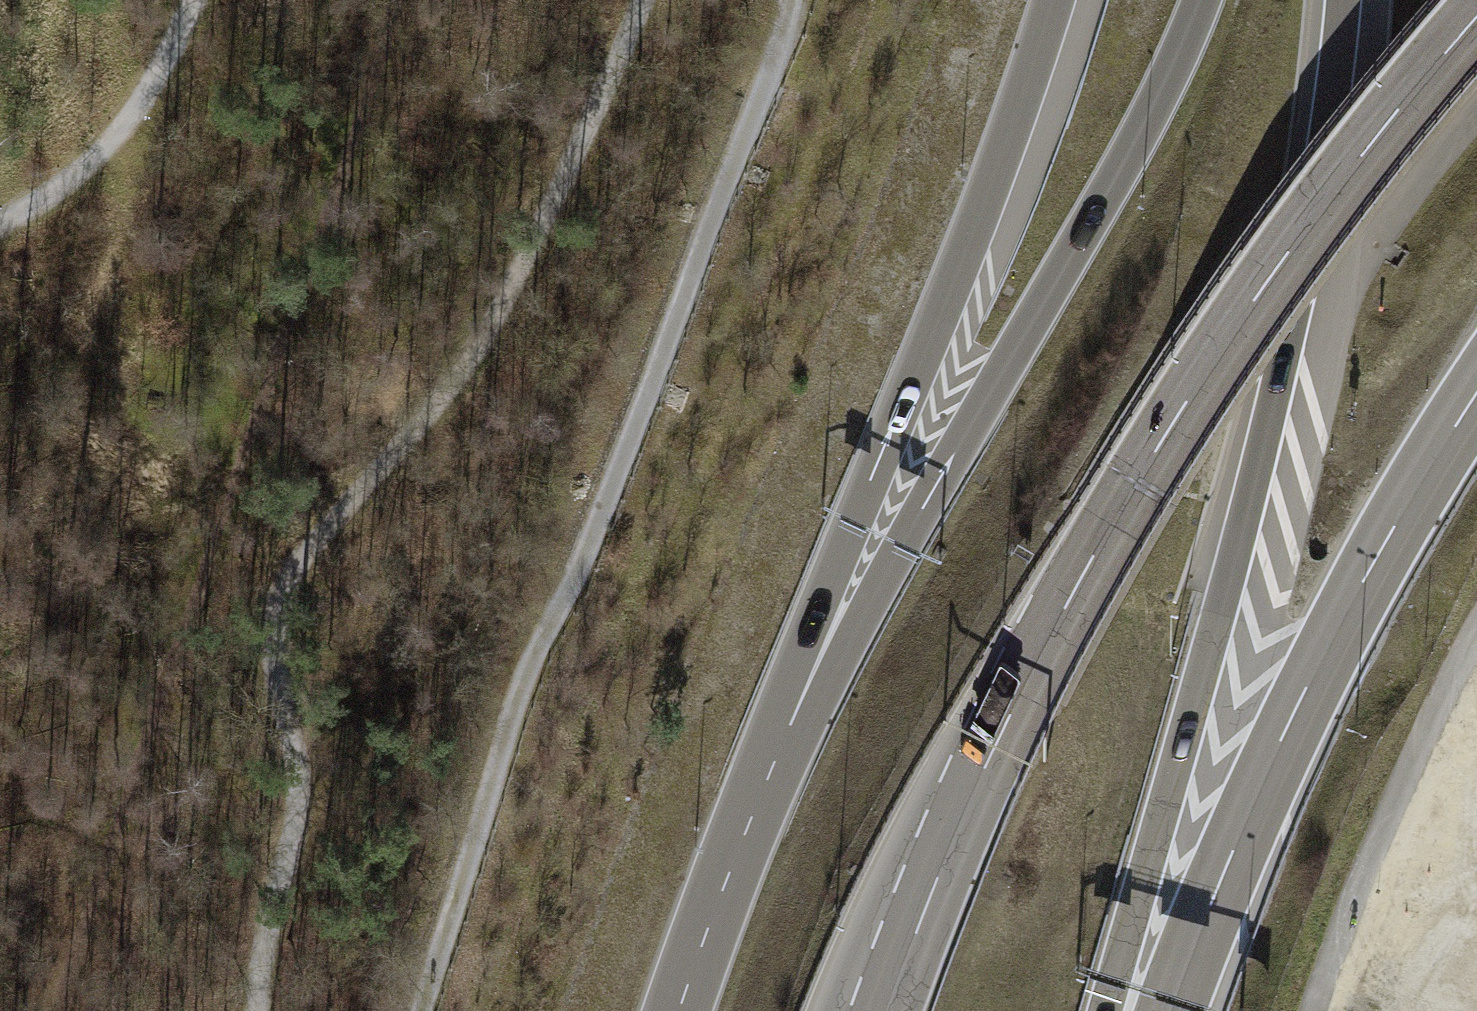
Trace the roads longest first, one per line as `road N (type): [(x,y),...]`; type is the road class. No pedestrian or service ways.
road 1 (track): [(643,0),(519,271),(439,402),(287,574),(270,645),(300,789),(259,1010)]
road 2 (track): [(423,1010),(519,689),(649,394),(790,0)]
road 3 (motorway): [(1115,1010),(1275,423),(1339,95),(1348,0)]
road 4 (motorway): [(1476,16),(1261,287),(1133,483),(996,744),(931,893)]
road 5 (secondary): [(719,899),(916,519),(1129,153),(1204,0)]
road 6 (secondary): [(719,899),(770,719),(970,242),(1054,0)]
road 7 (motorway): [(1170,1010),(1311,683),(1476,397)]
road 8 (track): [(188,0),(106,155),(0,224)]
road 9 (motorway): [(931,893),(877,1010)]
road 10 (motorway): [(931,893),(887,1010)]

